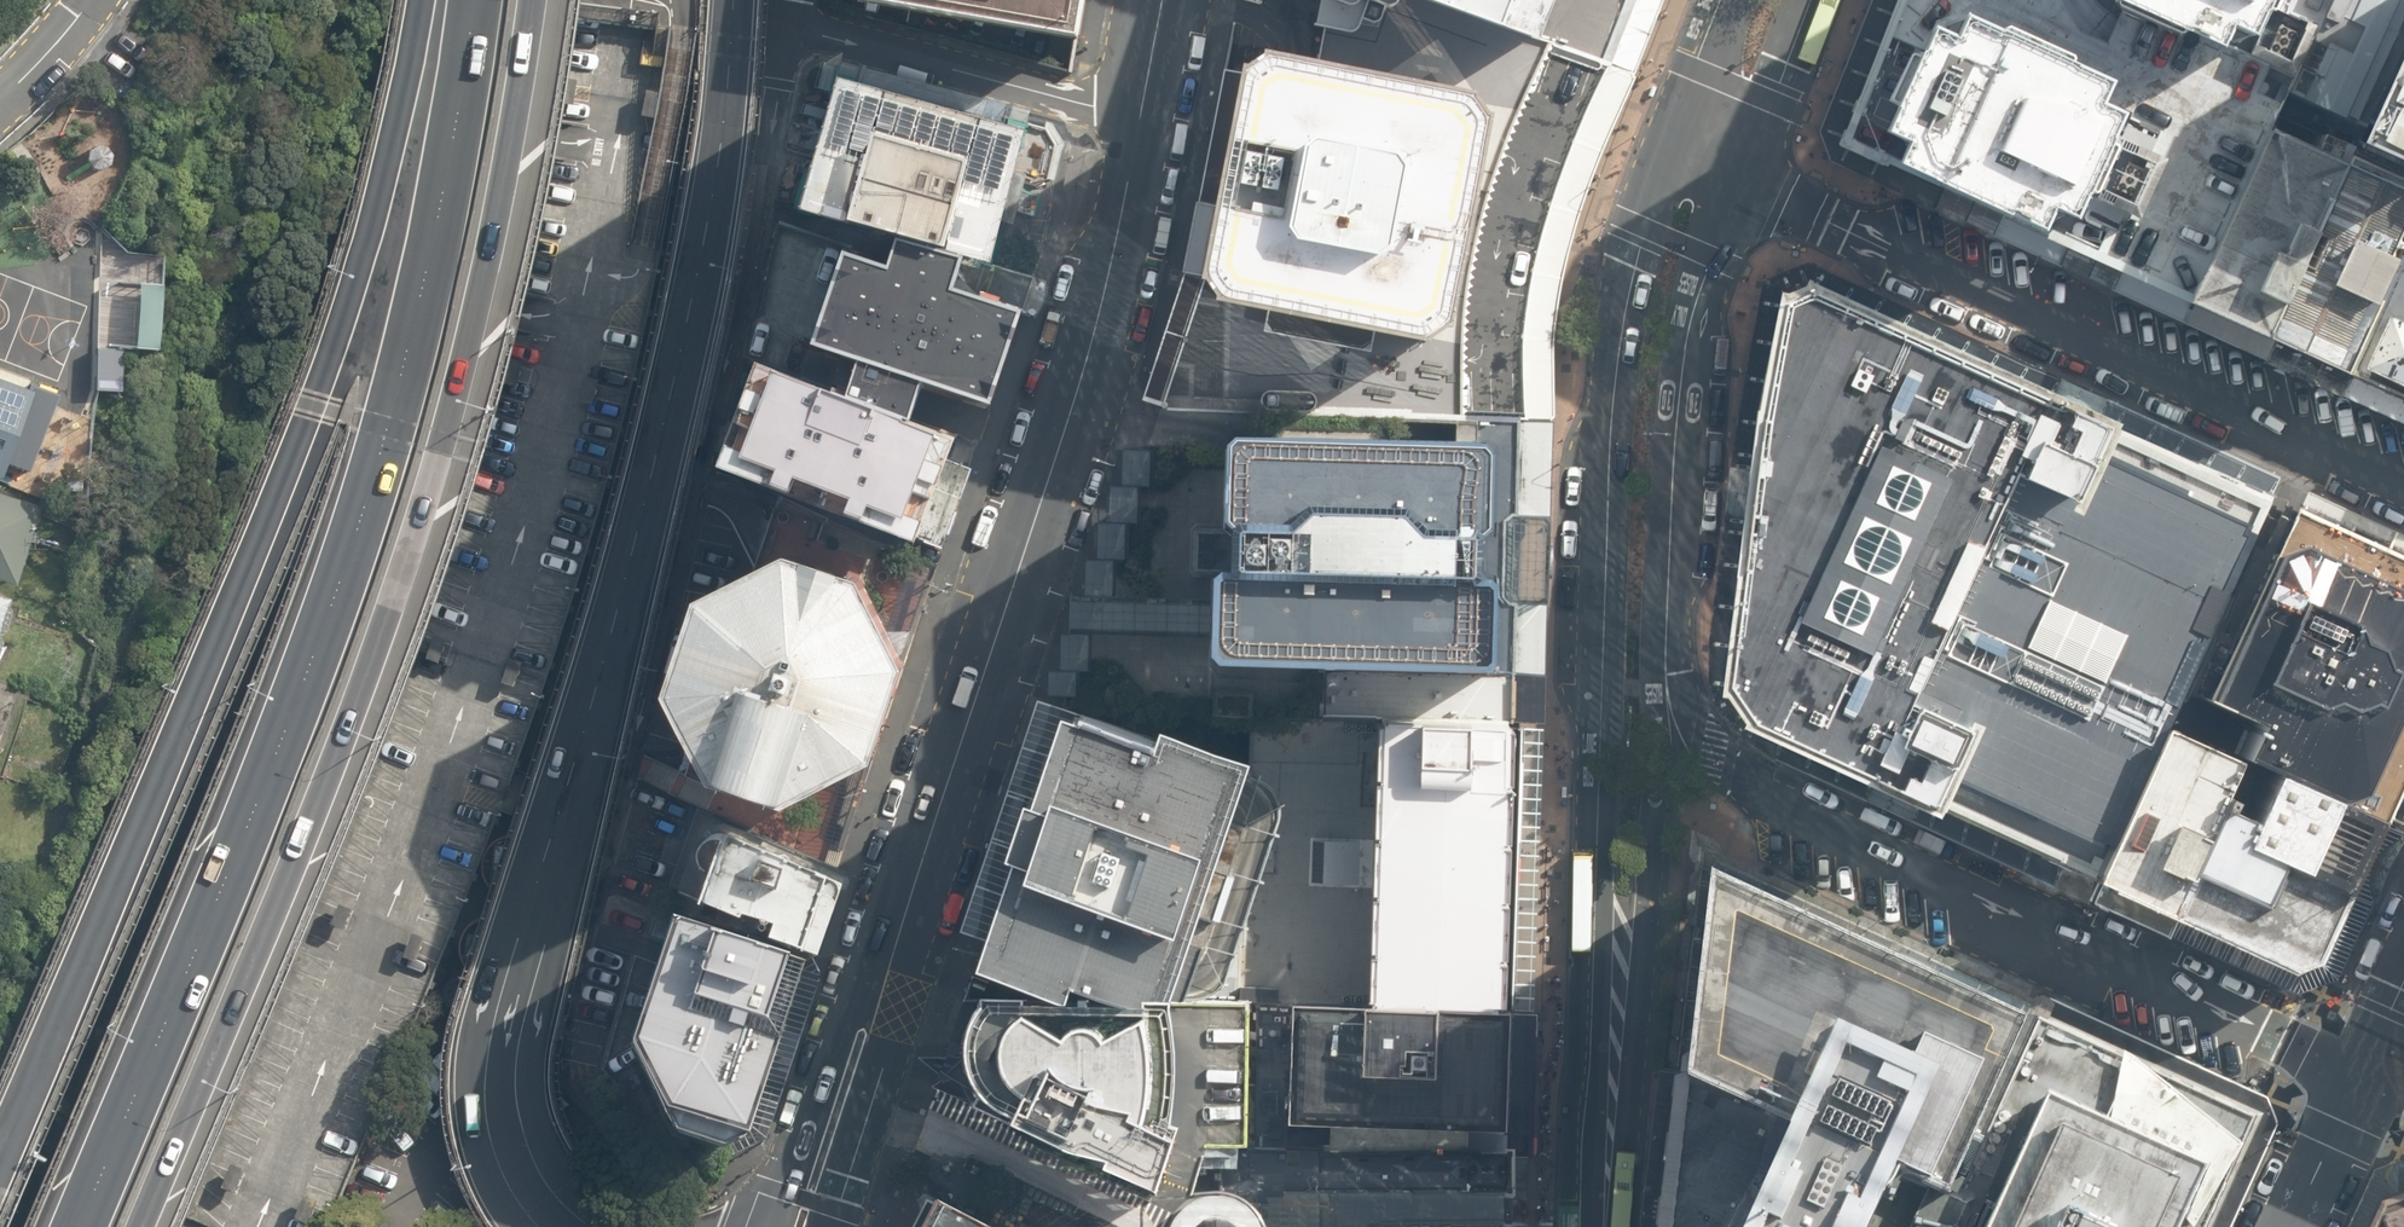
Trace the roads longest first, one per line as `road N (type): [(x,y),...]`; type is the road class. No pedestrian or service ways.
road 1 (motorway): [(79,1226),(355,555),(408,385),(455,187),(485,0)]
road 2 (motorway): [(535,0),(470,363),(396,609),(147,1226)]
road 3 (motorway): [(0,1153),(314,420),(394,164),(432,0)]
road 4 (motorway): [(728,0),(724,96),(672,399),(508,1016),(500,1111),(521,1174)]
road 5 (secondary): [(884,987),(1086,367),(1161,0)]
road 6 (tertiary): [(1607,1147),(1593,997),(1612,420),(1662,148)]
road 7 (unclassified): [(1661,682),(1697,755),(1756,809),(2367,1078)]
road 8 (unclassified): [(2403,479),(1741,182)]
road 9 (tertiary): [(1741,182),(1683,362),(1661,682)]
road 10 (tertiary): [(1661,682),(1644,1000),(1607,1147)]
road 11 (secondary): [(884,987),(888,1036),(823,1226)]
road 12 (secondary): [(779,1203),(837,1026),(884,987)]
road 13 (tertiary): [(1813,0),(1741,182)]
road 14 (secondary): [(2367,1078),(2299,1226)]
road 15 (tertiary): [(1662,148),(1721,0)]
road 16 (residential): [(0,105),(91,0)]

